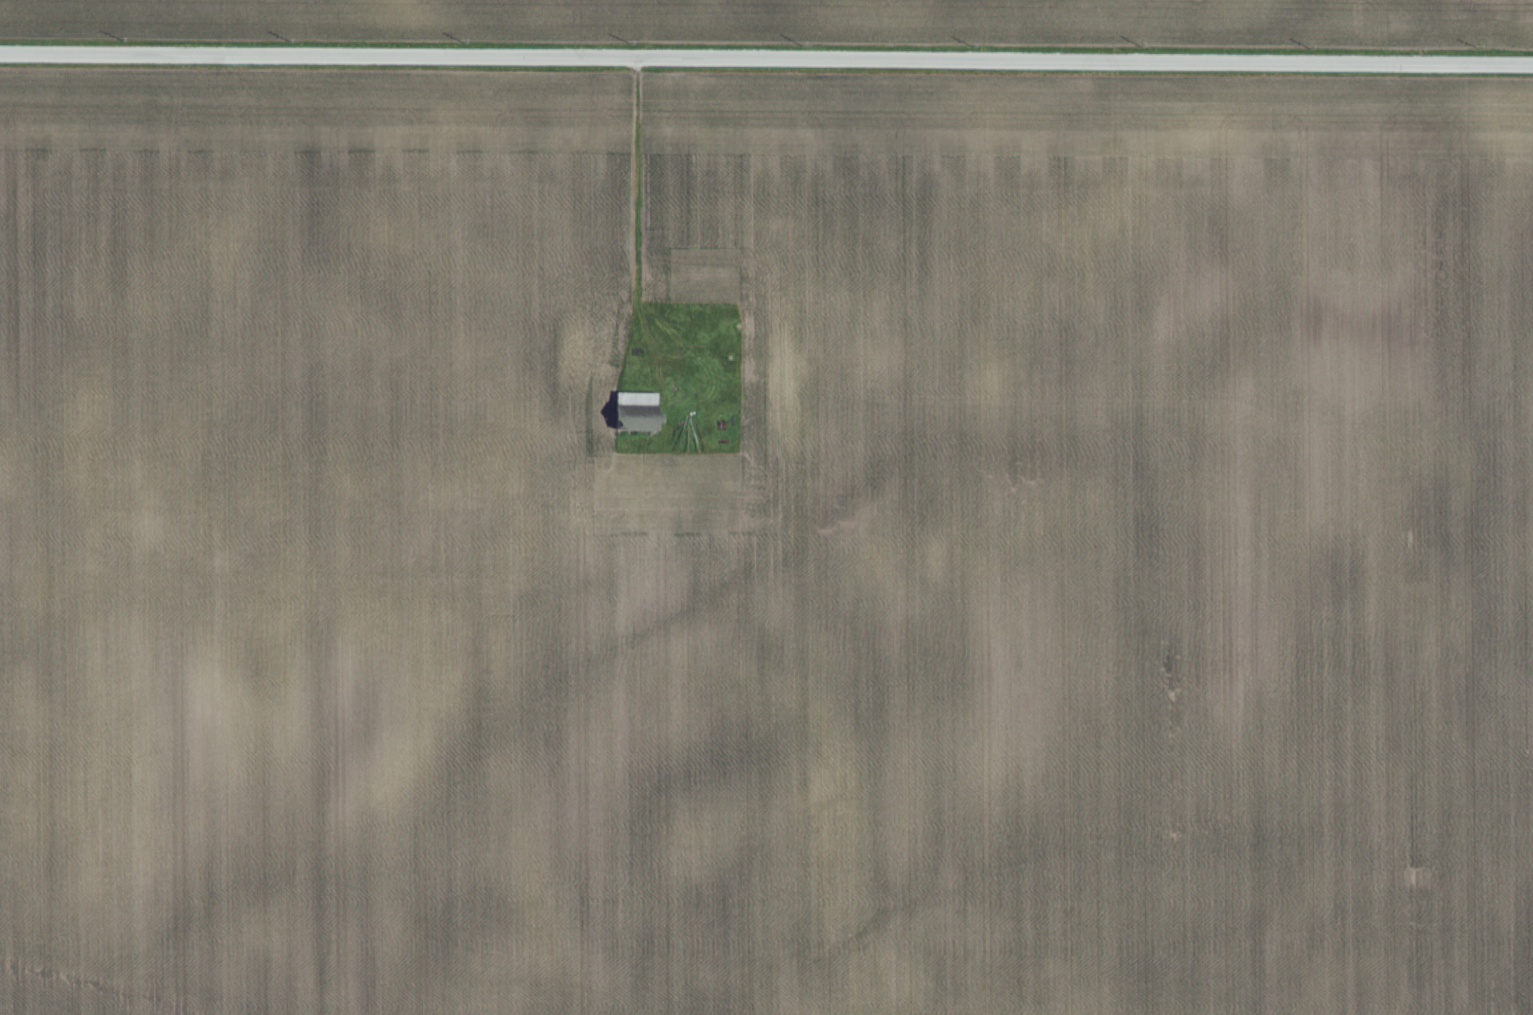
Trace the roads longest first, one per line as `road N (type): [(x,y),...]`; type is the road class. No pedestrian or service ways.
road 1 (residential): [(0,54),(1532,63)]

